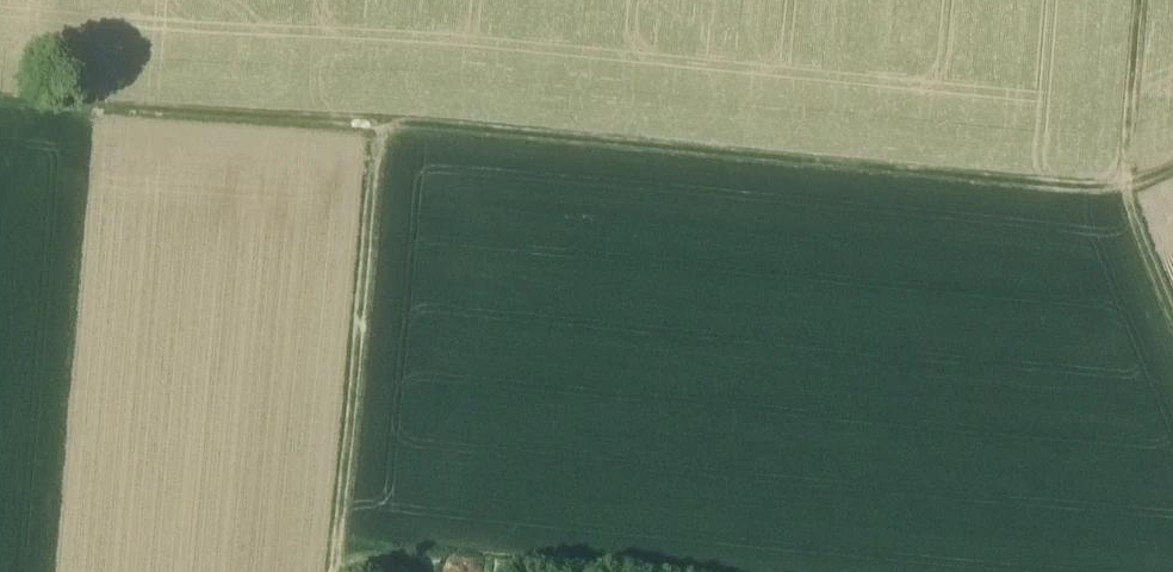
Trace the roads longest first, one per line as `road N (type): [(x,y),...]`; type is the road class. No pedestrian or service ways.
road 1 (track): [(0,99),(430,125),(794,163),(1122,186)]
road 2 (track): [(333,571),(376,122)]
road 3 (track): [(1137,0),(1122,186)]
road 4 (track): [(1122,186),(1172,320)]

